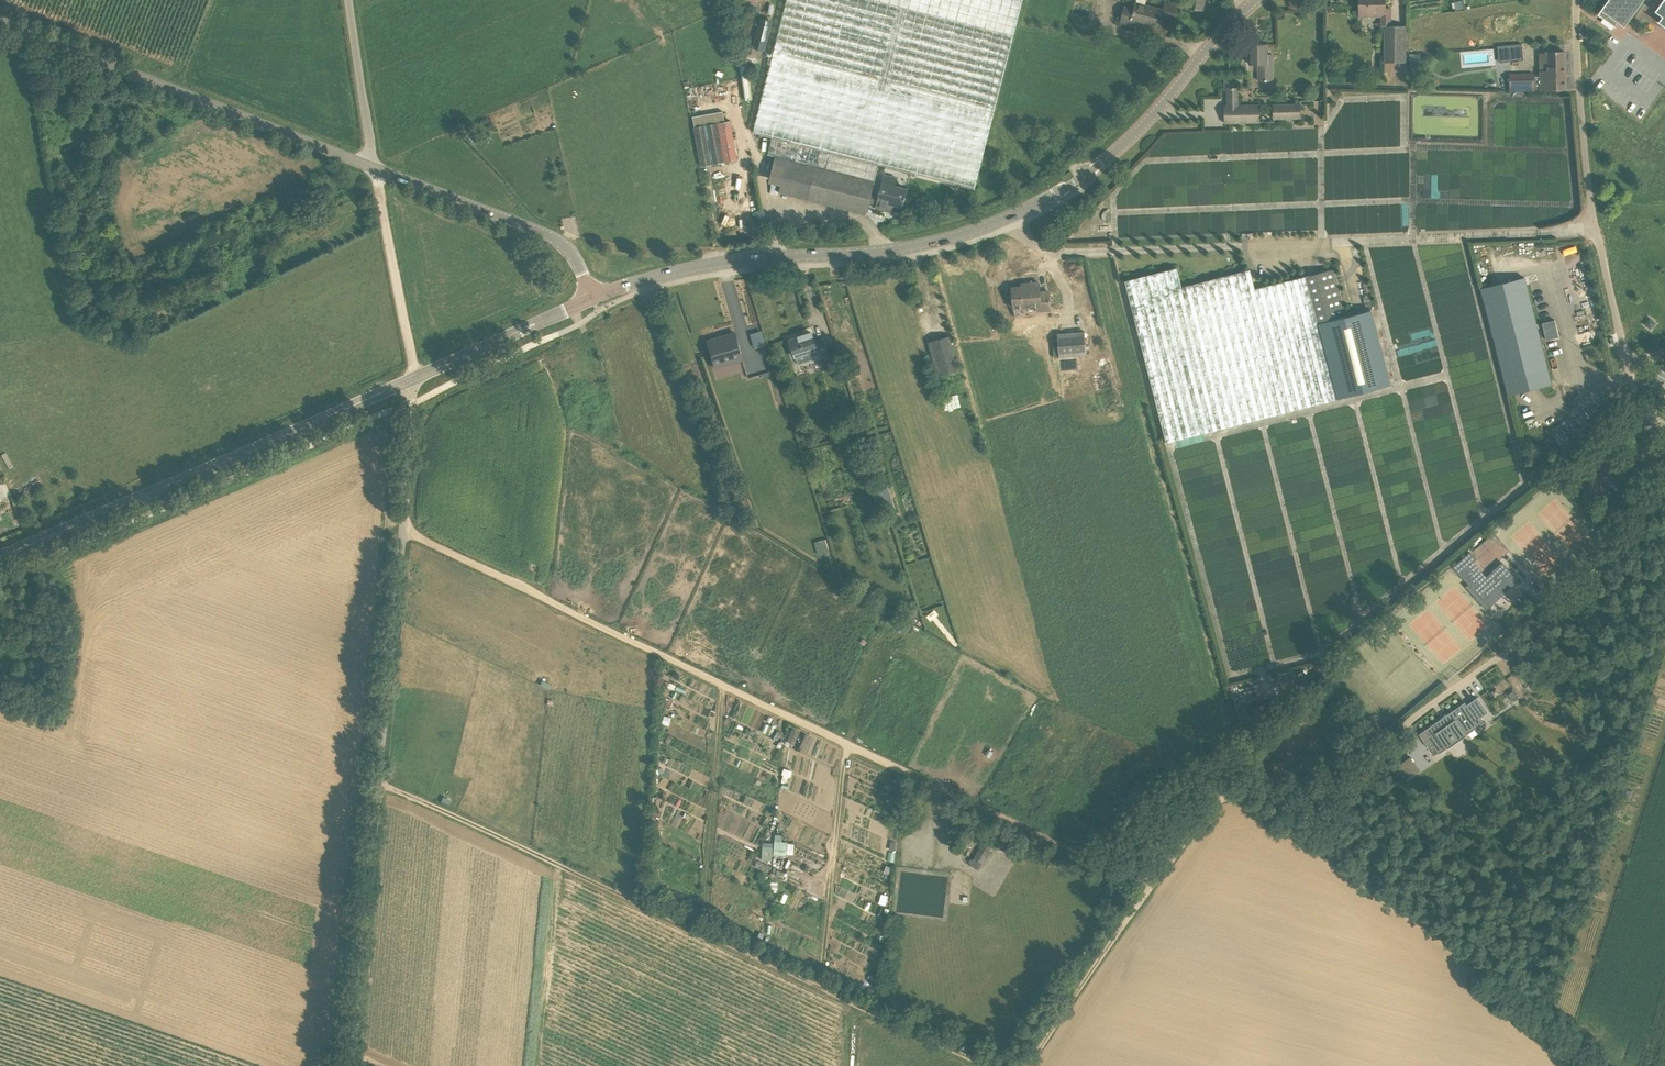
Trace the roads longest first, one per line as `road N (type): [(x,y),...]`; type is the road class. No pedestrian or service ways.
road 1 (track): [(403,532),(1062,853),(1152,884)]
road 2 (secondary): [(593,298),(700,267),(915,247),(1010,217),(1064,192),(1120,149),(1257,0)]
road 3 (track): [(1152,884),(1226,797),(1240,796),(1323,852),(1392,739),(1601,586),(1664,506)]
road 4 (unclassified): [(349,1065),(414,381)]
road 5 (track): [(378,783),(984,1065)]
road 6 (secondary): [(0,562),(414,381)]
road 7 (tertiary): [(375,169),(0,25)]
road 8 (tertiary): [(593,298),(560,243),(375,169)]
road 9 (track): [(713,686),(703,933)]
road 10 (track): [(845,751),(825,988)]
road 11 (residential): [(1576,0),(1594,223)]
road 12 (track): [(1028,1065),(1152,884)]
road 13 (track): [(375,169),(414,381)]
road 14 (secondary): [(414,381),(593,298)]
road 15 (unclassified): [(351,0),(375,169)]
road 16 (unclassified): [(1629,365),(1594,223)]

